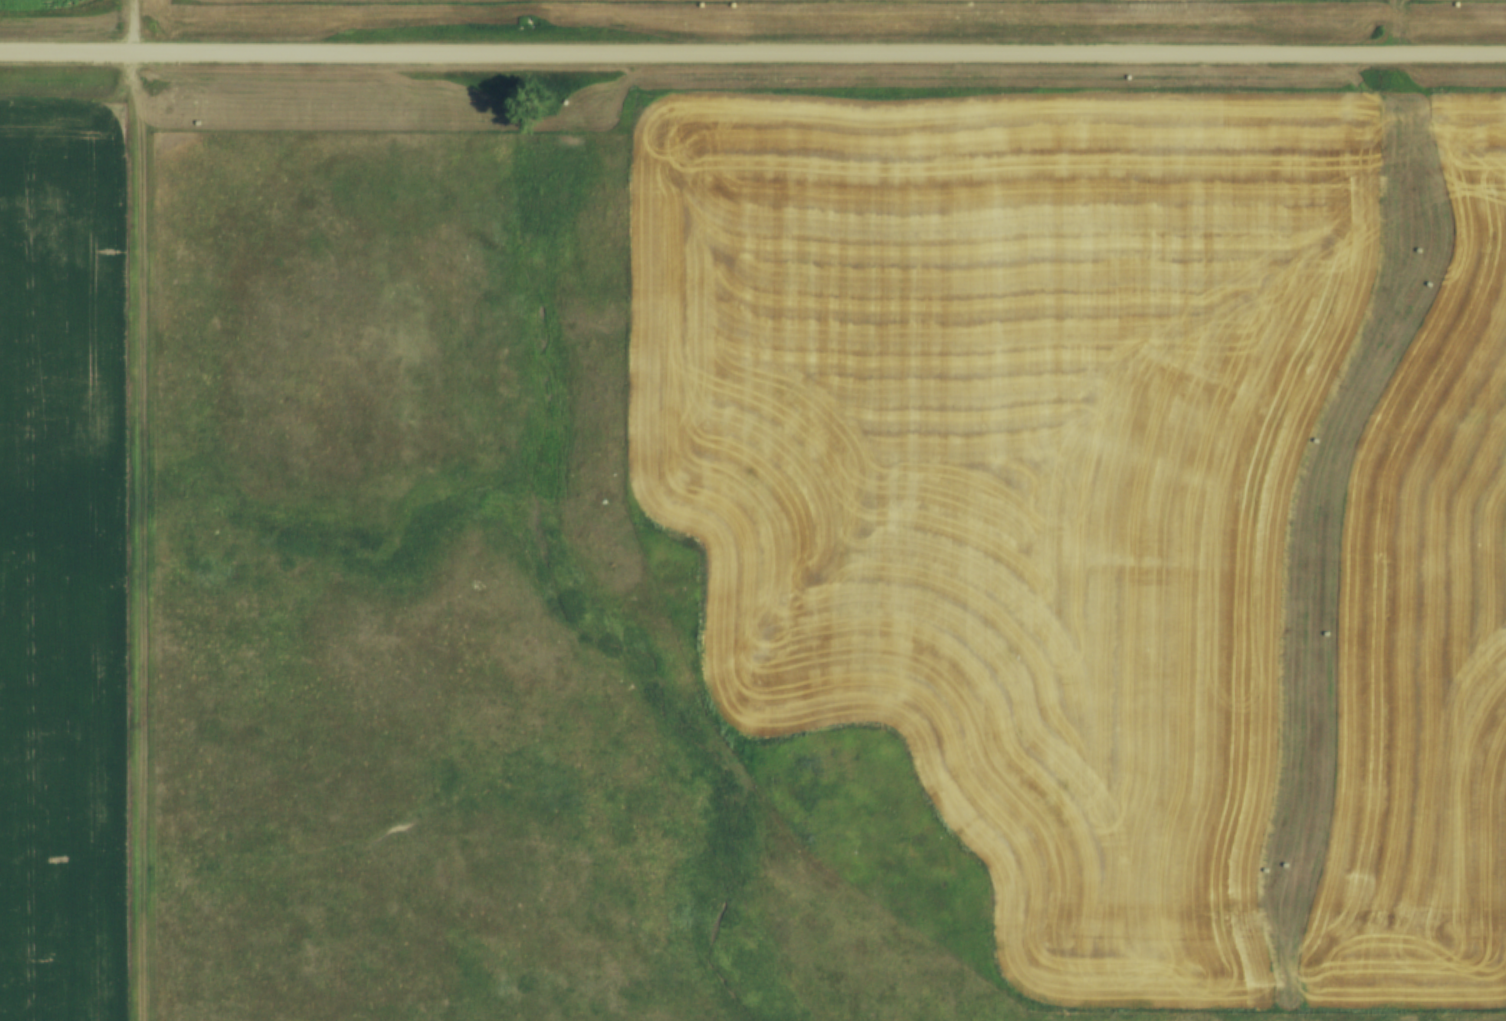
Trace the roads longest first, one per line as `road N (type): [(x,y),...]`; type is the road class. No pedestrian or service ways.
road 1 (tertiary): [(0,49),(1505,48)]

